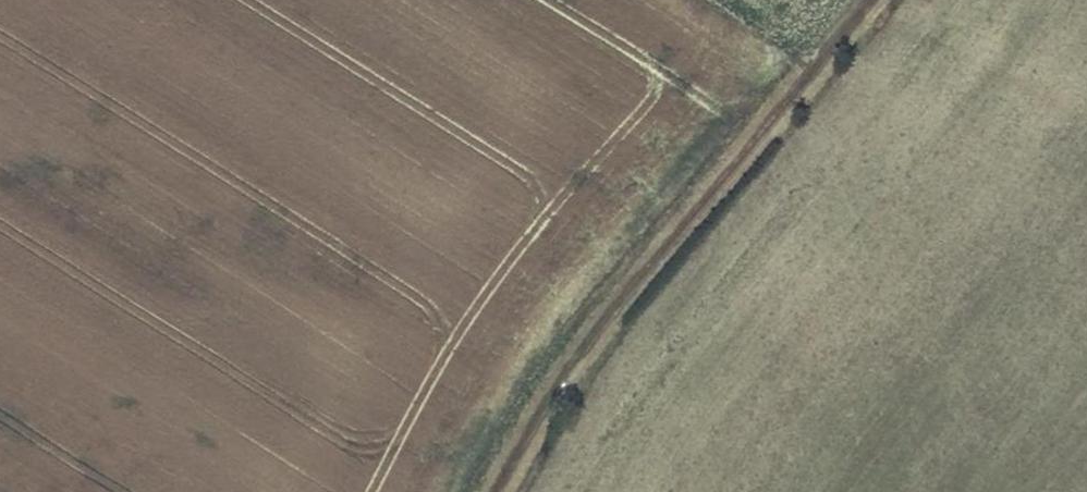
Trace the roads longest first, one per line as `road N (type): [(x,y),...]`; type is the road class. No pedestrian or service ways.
road 1 (track): [(499,491),(565,370),(872,0)]

